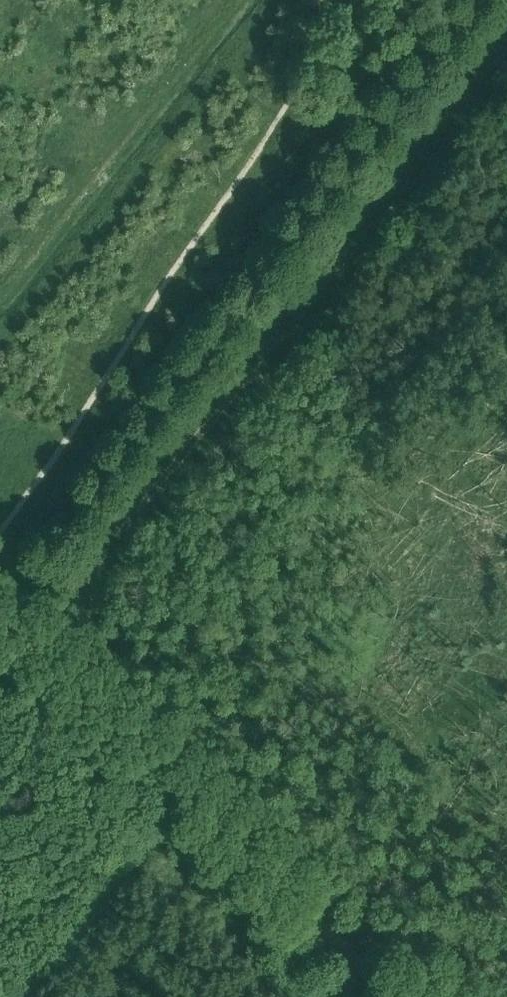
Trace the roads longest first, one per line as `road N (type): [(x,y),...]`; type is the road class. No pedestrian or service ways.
road 1 (track): [(459,0),(3,630)]
road 2 (track): [(402,996),(3,630)]

